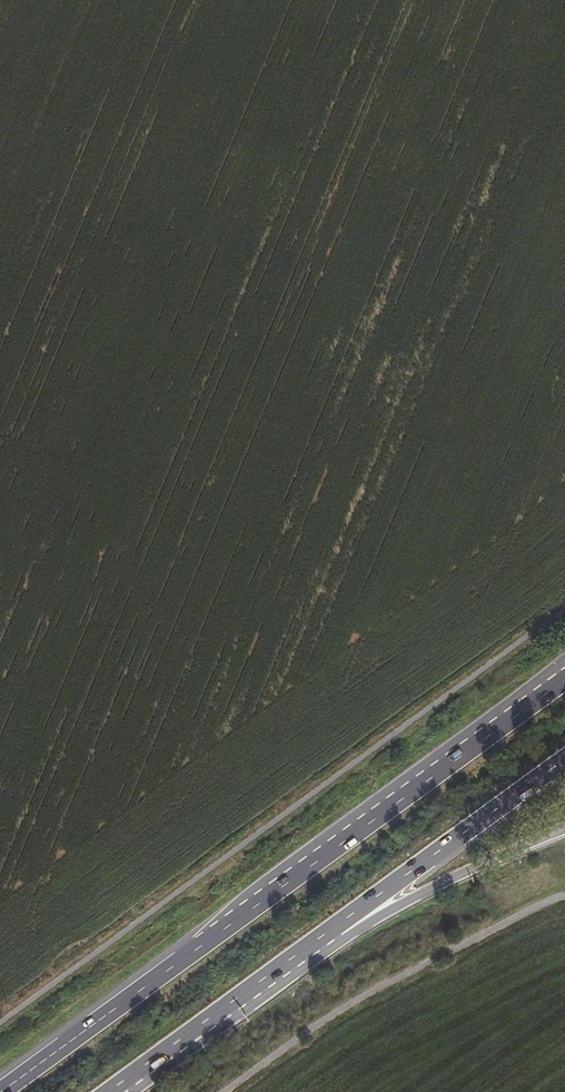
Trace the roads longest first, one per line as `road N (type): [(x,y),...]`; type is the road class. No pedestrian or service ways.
road 1 (trunk): [(564,680),(0,1089)]
road 2 (trunk): [(334,930),(564,757)]
road 3 (trunk): [(111,1091),(334,930)]
road 4 (trunk): [(334,930),(375,920),(564,825)]

